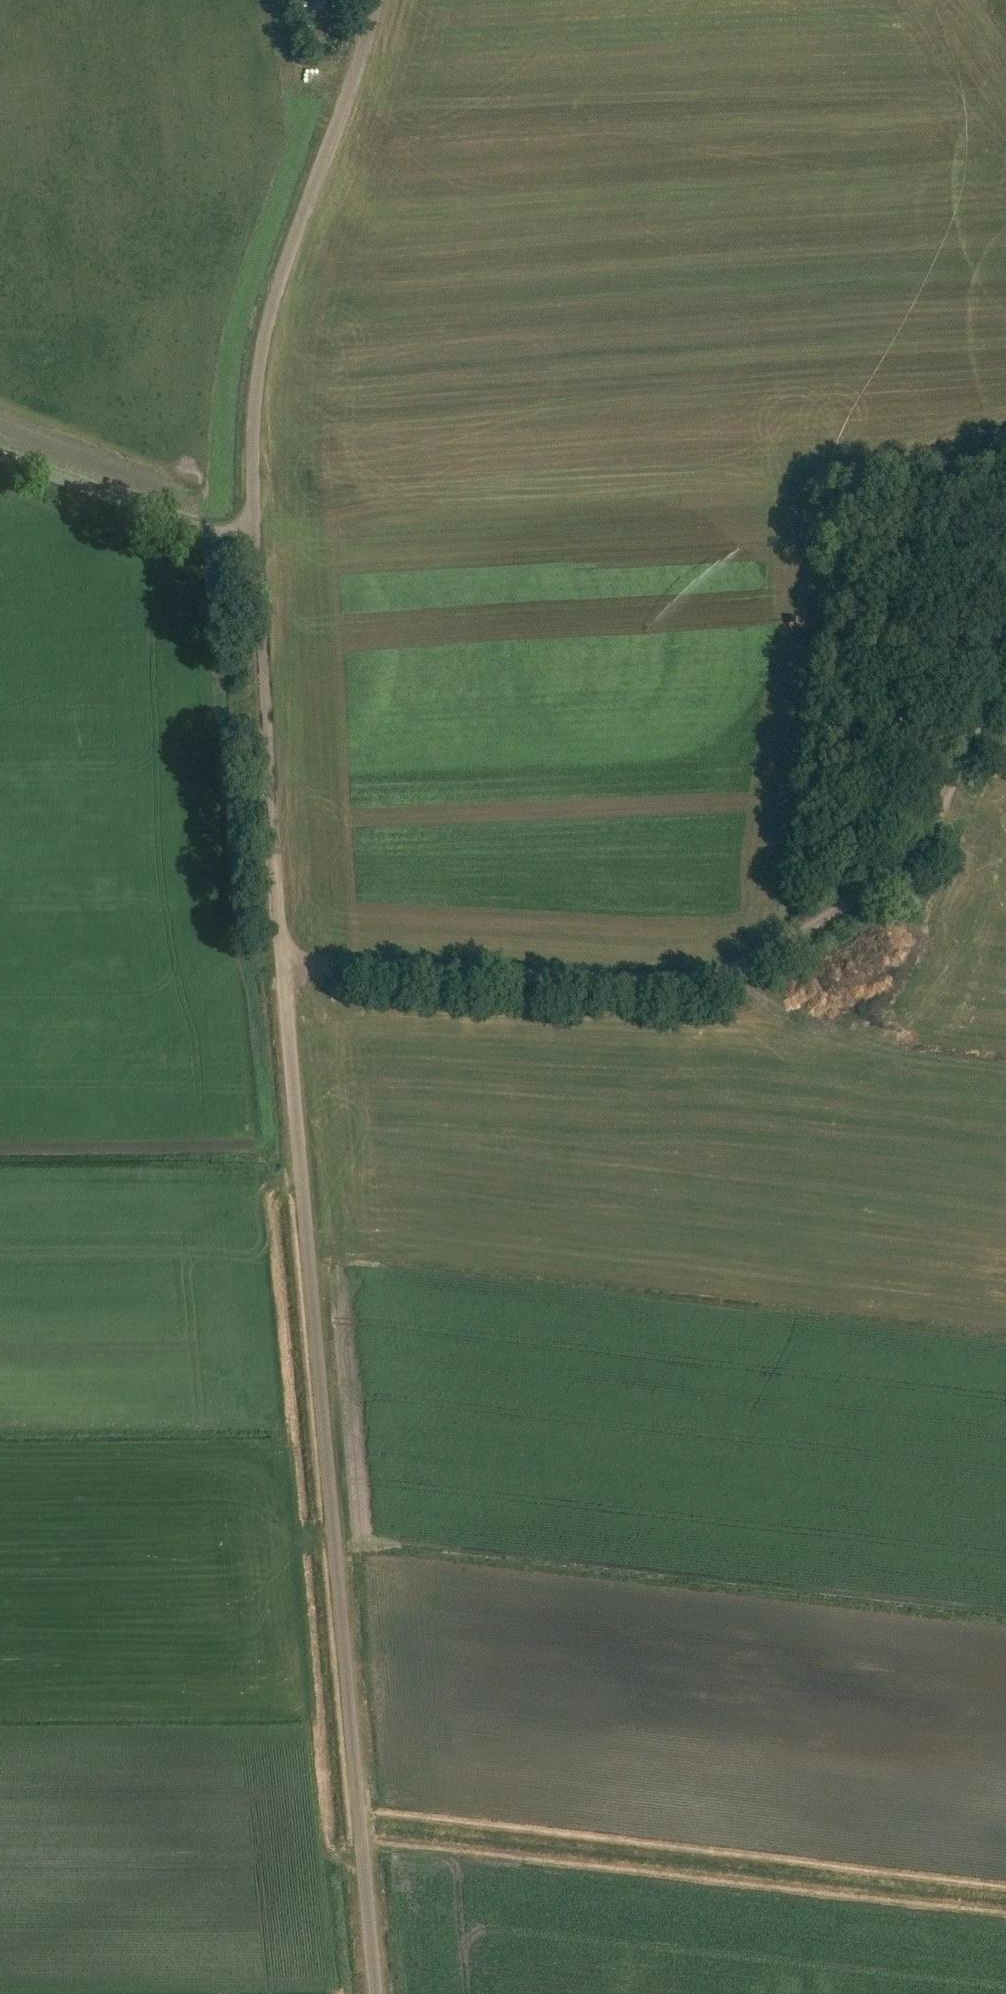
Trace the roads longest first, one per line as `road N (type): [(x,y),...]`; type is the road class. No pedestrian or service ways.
road 1 (unclassified): [(374,1993),(280,963),(255,547)]
road 2 (track): [(280,963),(717,972),(752,957),(929,829),(1005,646)]
road 3 (residential): [(255,547),(259,353),(374,0)]
road 4 (unclassified): [(255,547),(0,454)]

